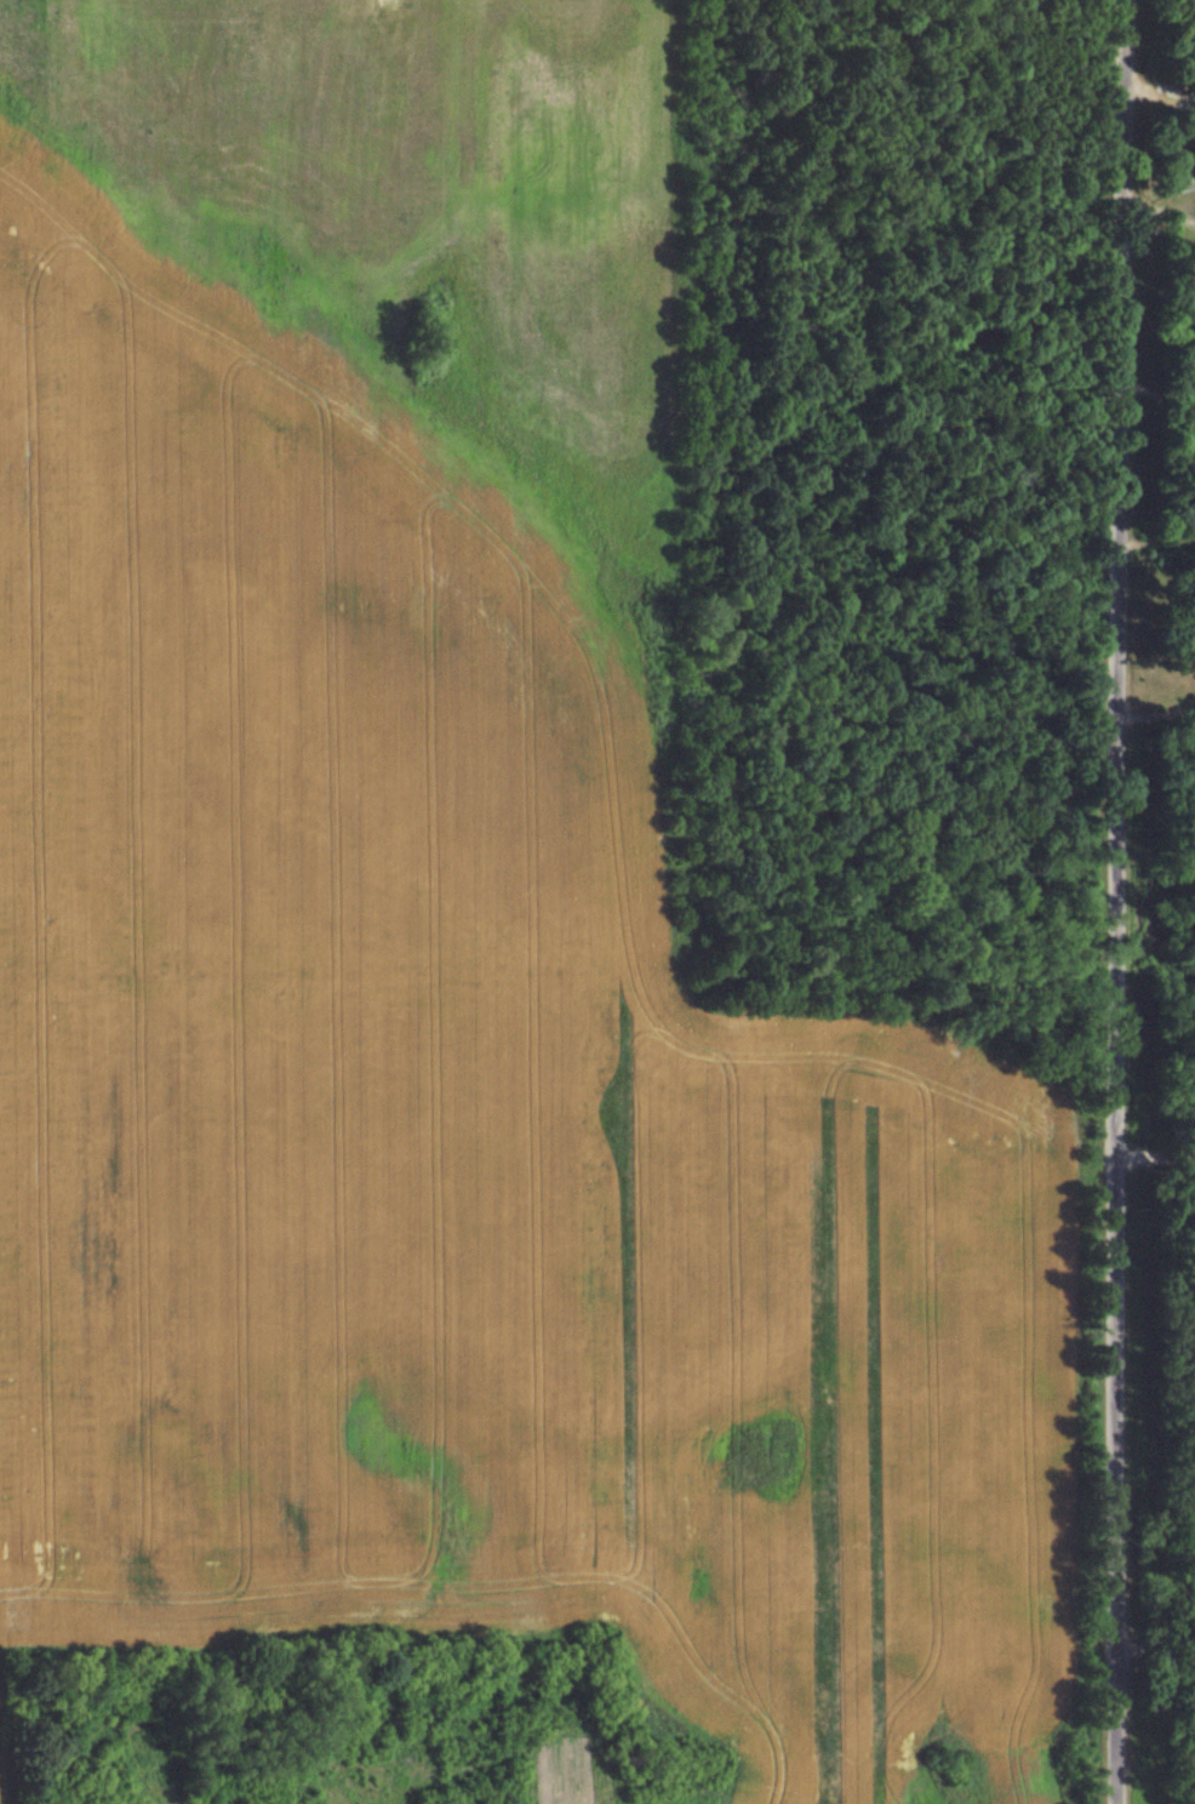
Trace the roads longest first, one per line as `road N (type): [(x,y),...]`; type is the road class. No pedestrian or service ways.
road 1 (tertiary): [(1117,1803),(1130,0)]

